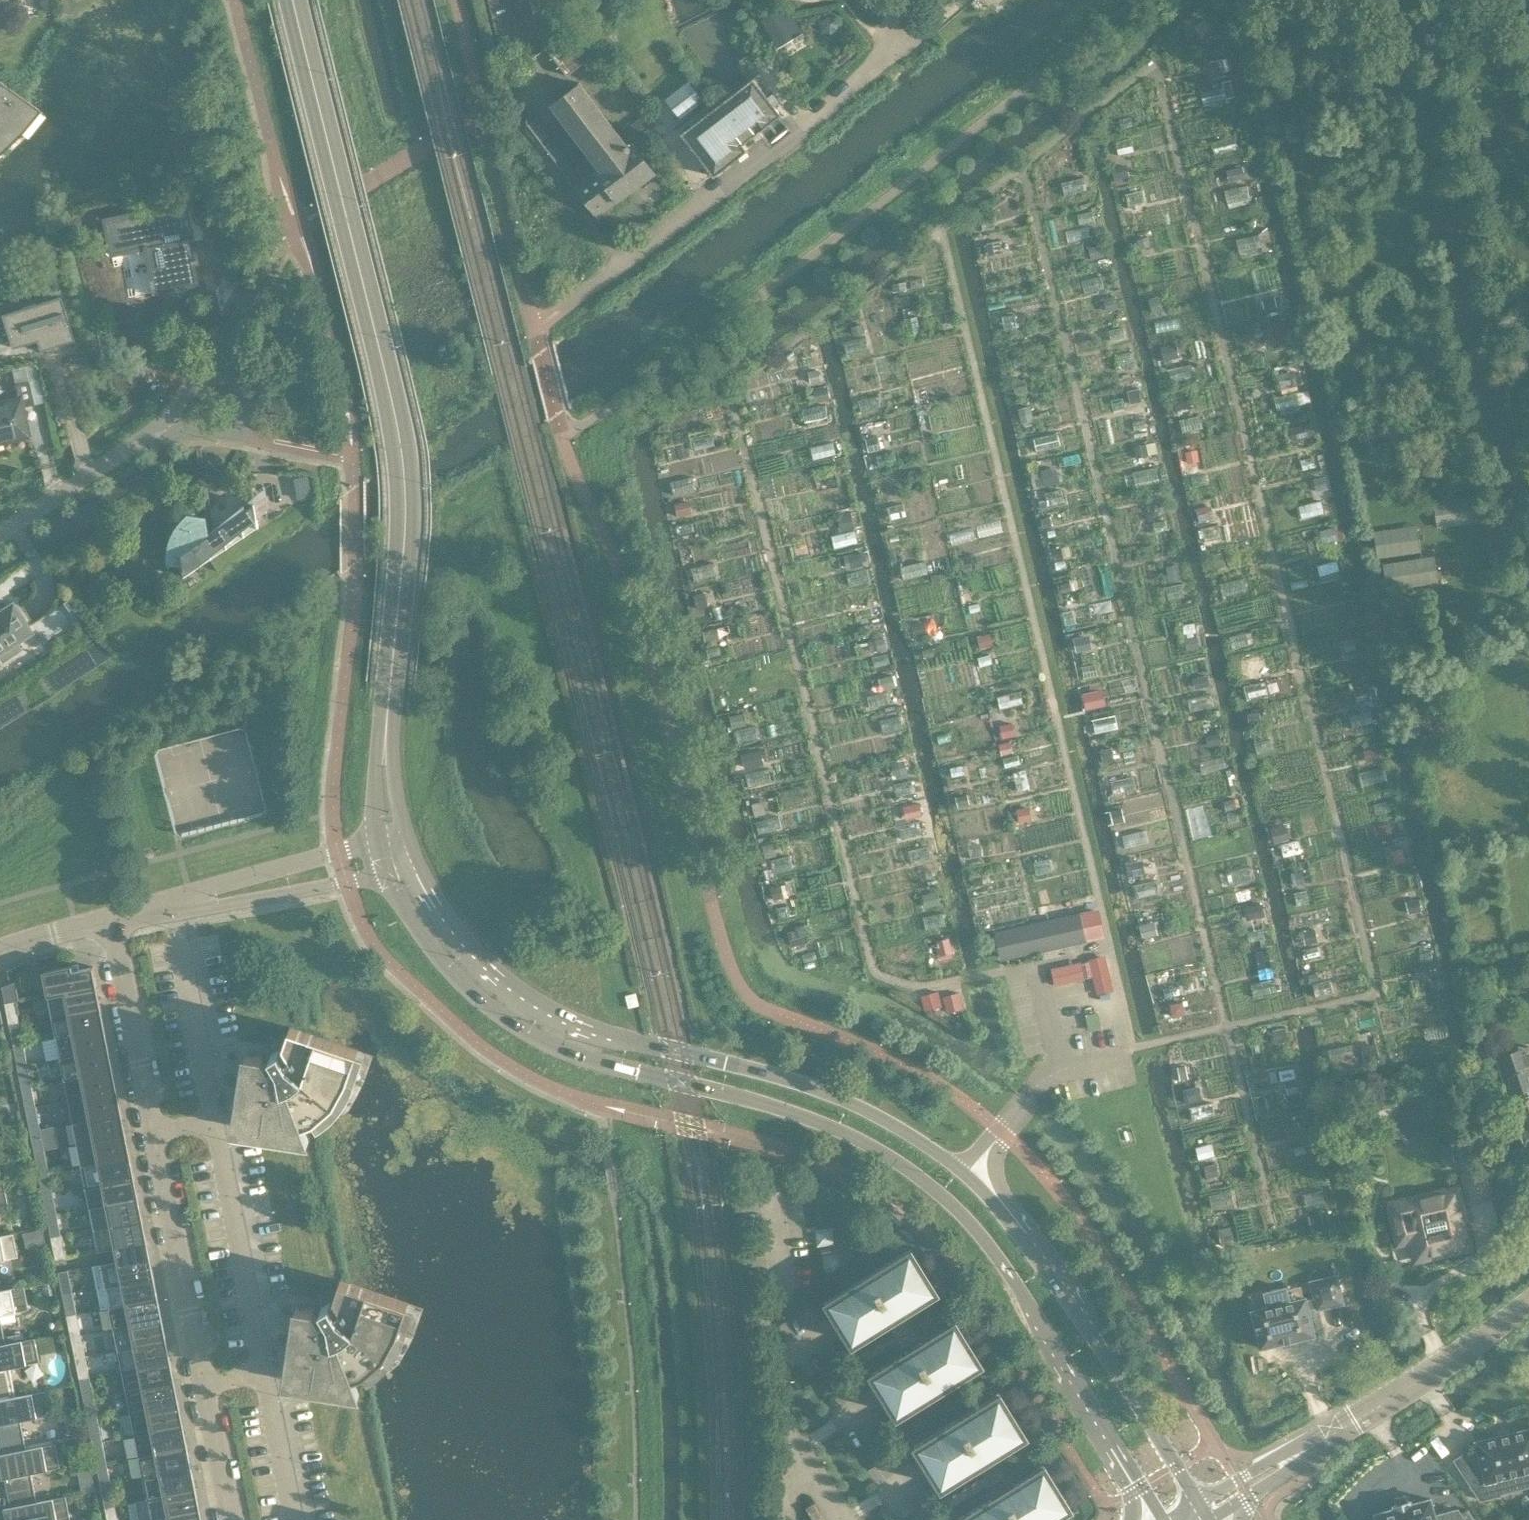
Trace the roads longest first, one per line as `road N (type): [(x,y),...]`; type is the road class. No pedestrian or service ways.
road 1 (secondary): [(1200,1502),(1052,1278),(966,1175),(830,1094),(616,1037),(548,1011),(458,940),(403,852)]
road 2 (secondary): [(387,870),(409,917),(462,991),(499,1018),(538,1040),(806,1118),(901,1164),(943,1198),(1023,1293),(1163,1519)]
road 3 (secondary): [(391,683),(404,525),(397,426),(293,0)]
road 4 (residential): [(116,917),(231,1519)]
road 5 (residential): [(533,328),(876,64),(889,48),(896,0)]
road 6 (unclassified): [(1342,1426),(1528,1300)]
road 7 (residential): [(178,902),(217,903),(387,870)]
road 8 (residential): [(378,842),(178,902)]
road 9 (residential): [(199,377),(215,368),(241,374),(250,393),(241,420),(225,430),(152,433)]
road 10 (residential): [(0,533),(152,433)]
road 11 (secondary): [(403,852),(391,683)]
road 12 (unclassified): [(1342,1426),(1200,1502)]
road 13 (secondary): [(391,683),(375,784),(378,842)]
road 14 (unclassified): [(1212,1519),(1342,1426)]
road 15 (residential): [(0,950),(116,917)]

